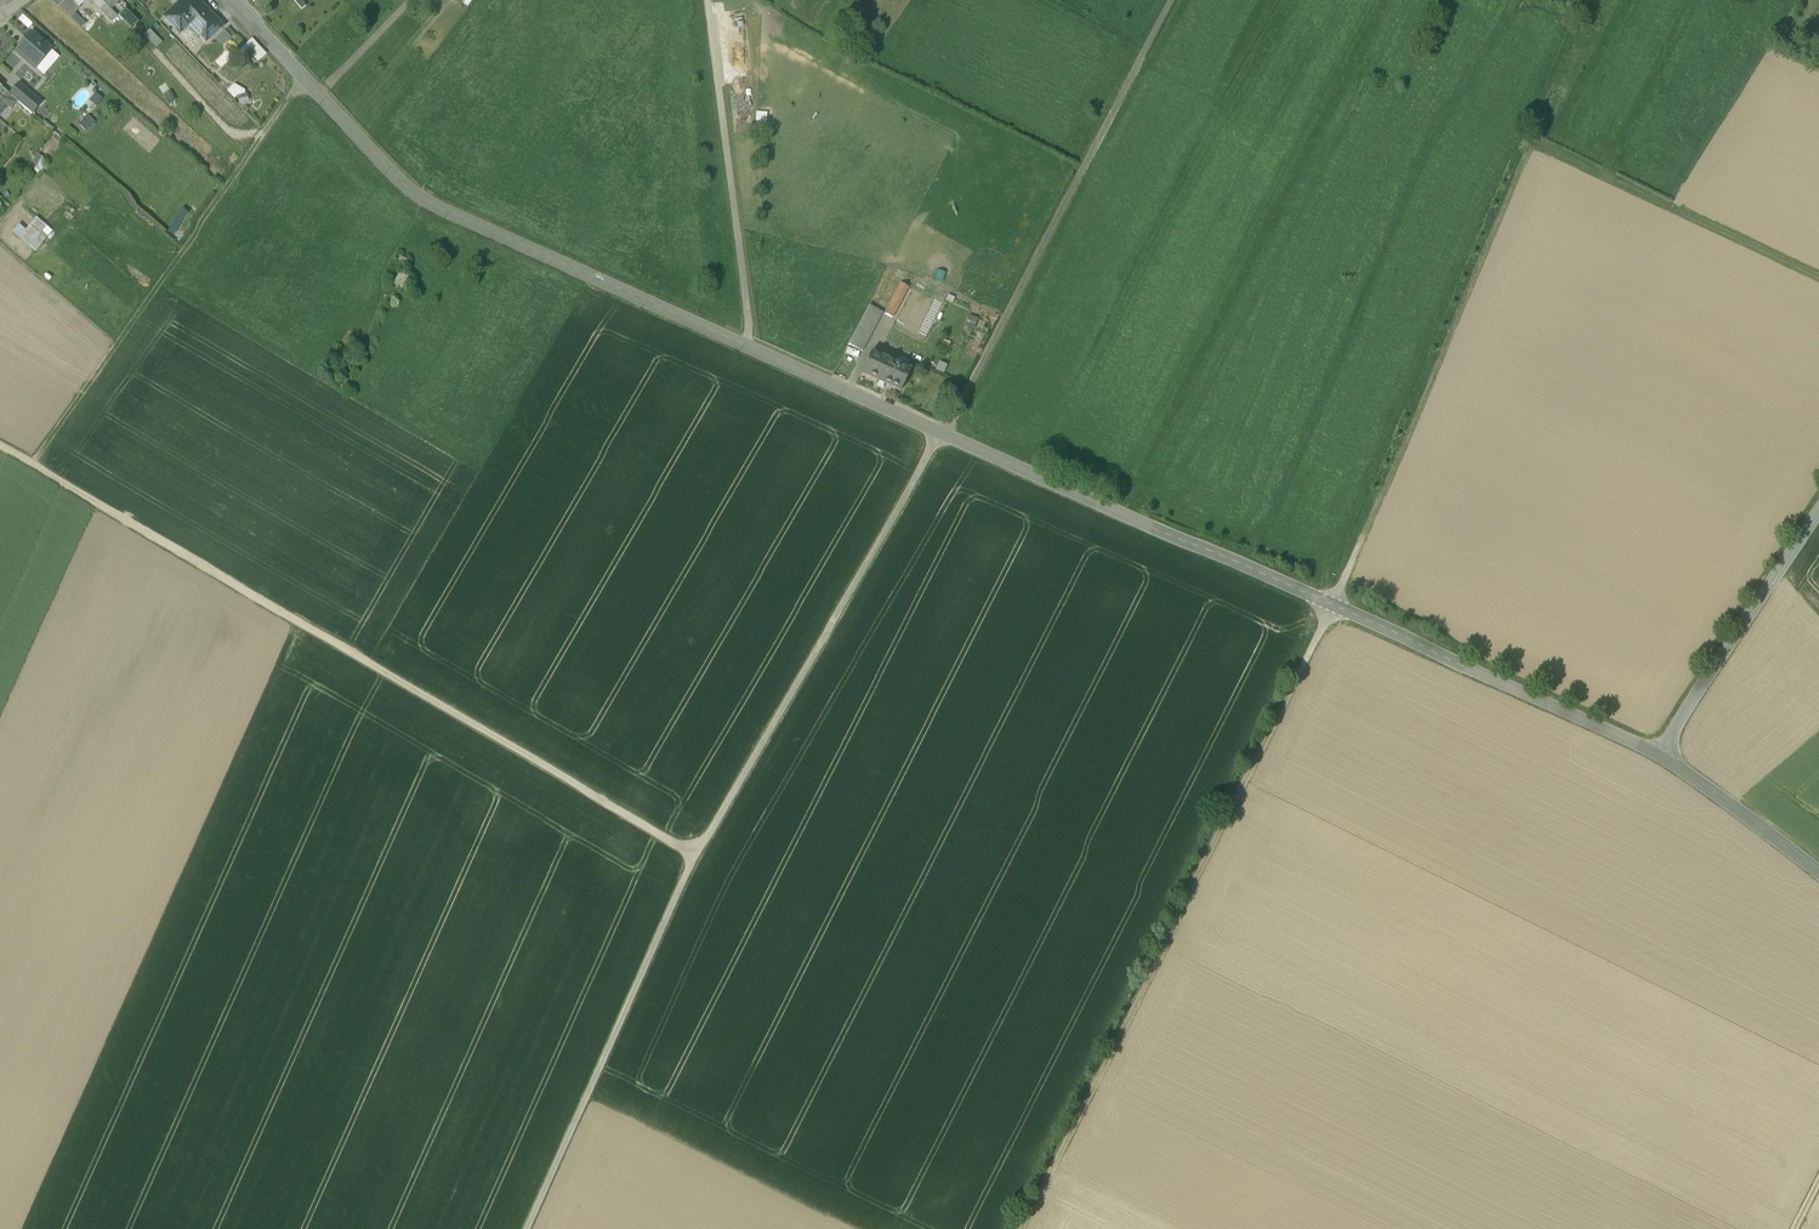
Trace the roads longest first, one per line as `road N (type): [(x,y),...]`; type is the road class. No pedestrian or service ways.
road 1 (tertiary): [(1657,752),(420,197),(233,0)]
road 2 (track): [(1172,0),(957,414),(695,850),(528,1228)]
road 3 (track): [(1333,606),(1529,142),(1818,276)]
road 4 (track): [(695,850),(441,708),(0,439)]
road 5 (track): [(1333,606),(1020,1228)]
road 6 (track): [(34,458),(307,79)]
road 7 (track): [(749,345),(709,0)]
road 8 (unclassified): [(1657,752),(1818,510)]
road 9 (tertiary): [(1818,871),(1657,752)]
road 10 (track): [(321,93),(413,0)]

